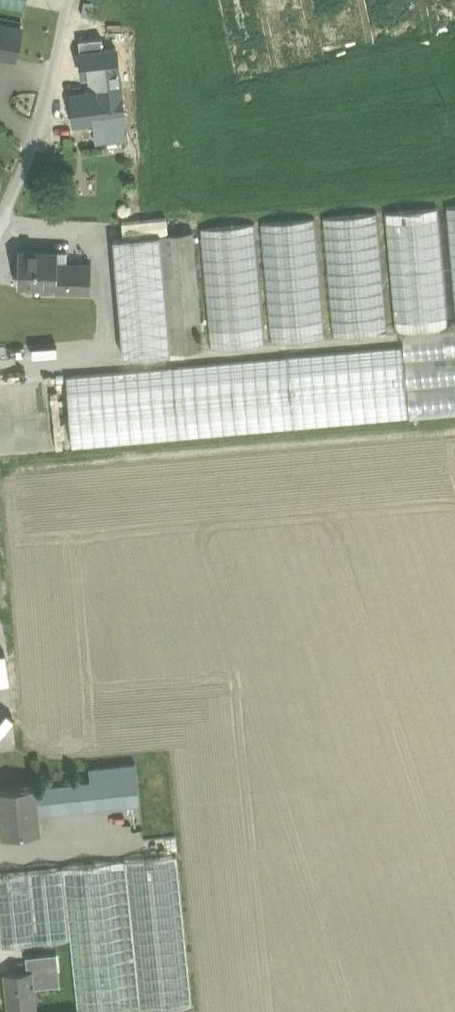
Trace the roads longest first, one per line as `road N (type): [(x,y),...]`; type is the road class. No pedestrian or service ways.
road 1 (track): [(0,217),(43,114),(68,0)]

